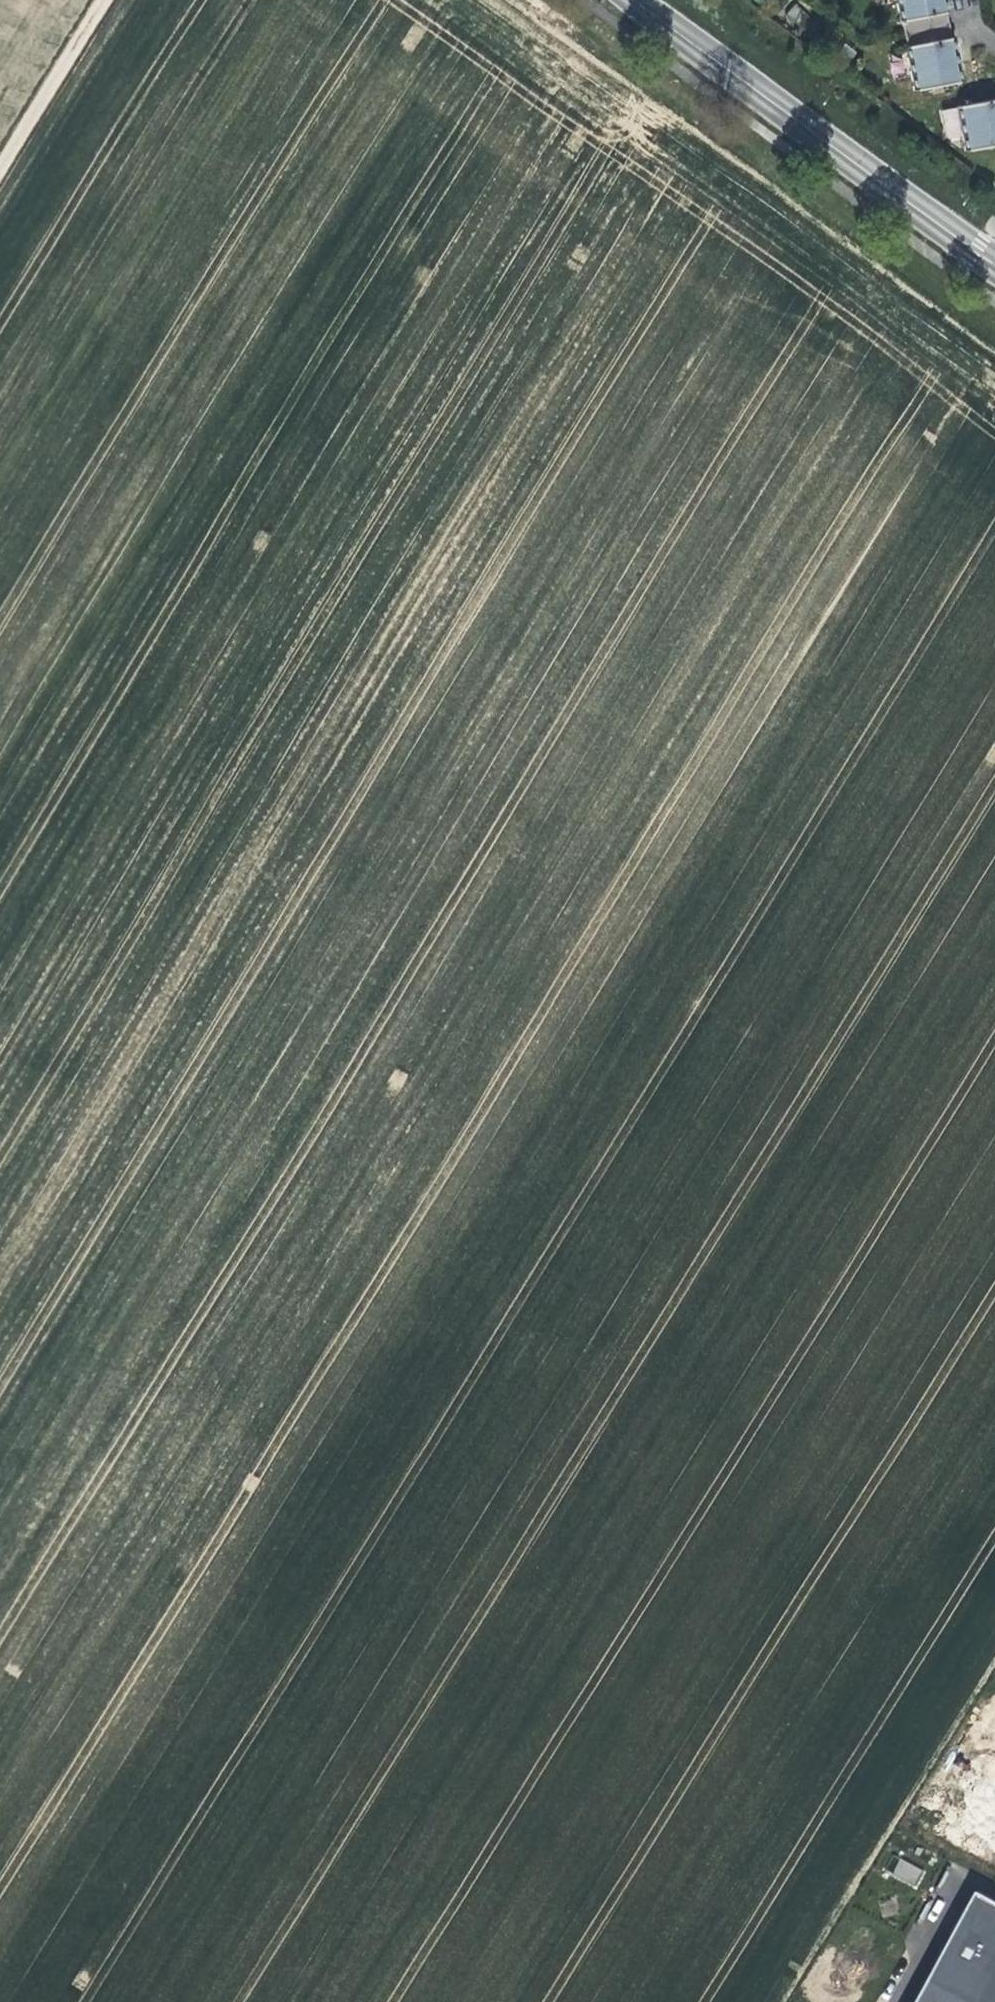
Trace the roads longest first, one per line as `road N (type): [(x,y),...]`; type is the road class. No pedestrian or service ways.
road 1 (tertiary): [(627,0),(994,266)]
road 2 (track): [(0,172),(109,0)]

